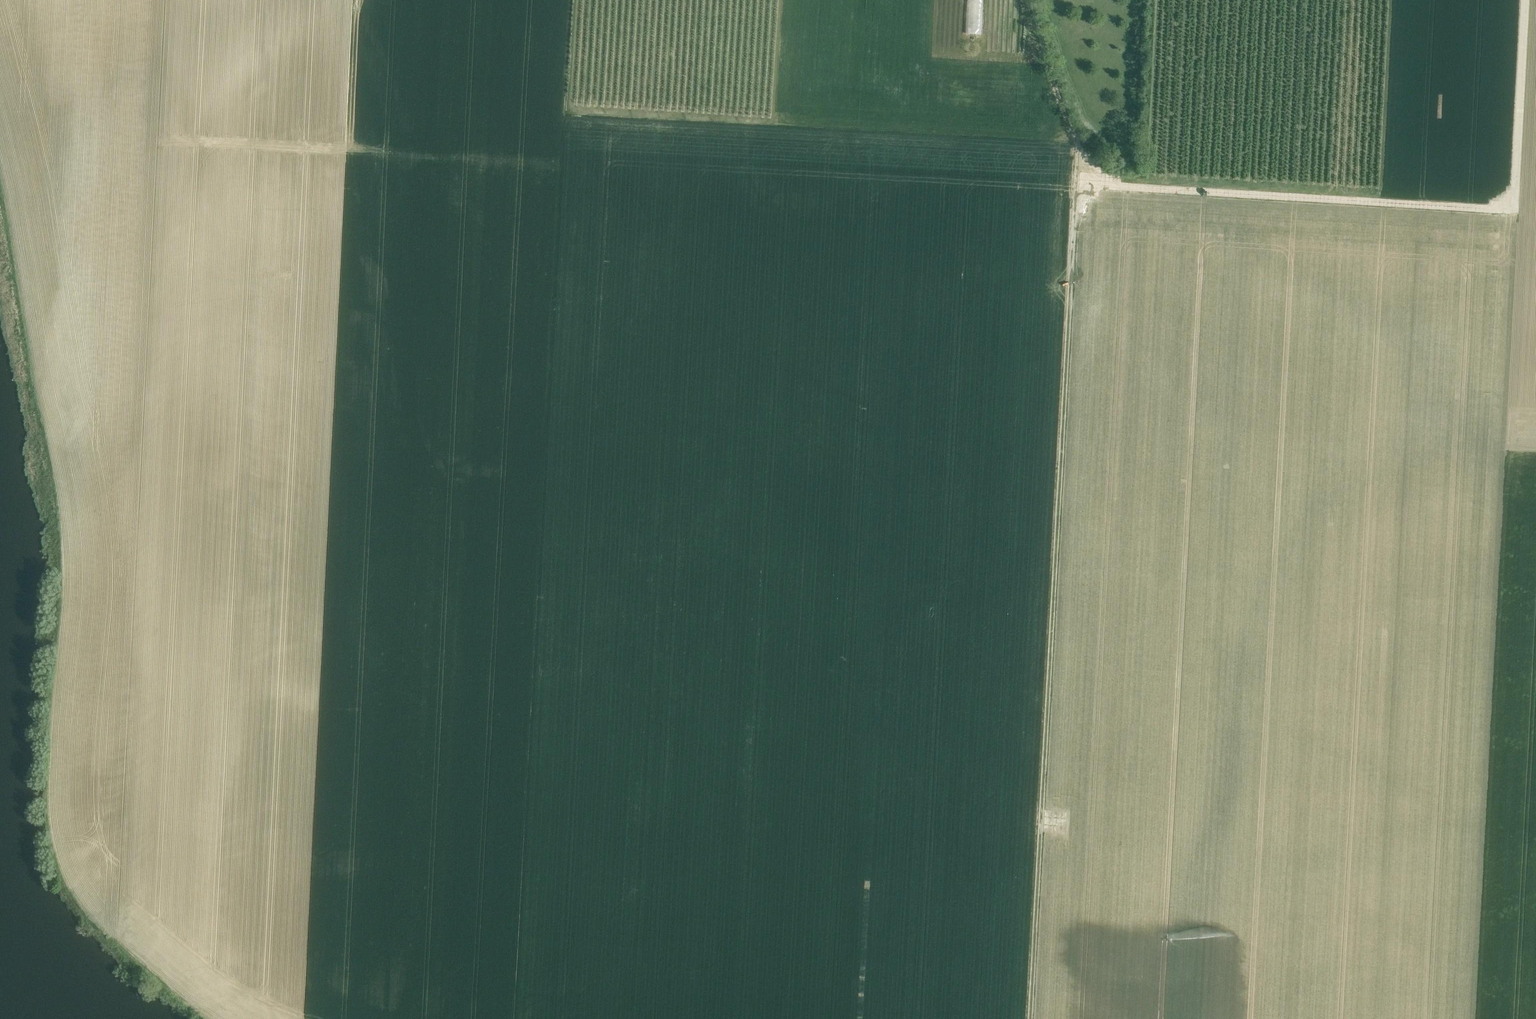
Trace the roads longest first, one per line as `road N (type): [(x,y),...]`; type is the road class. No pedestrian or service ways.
road 1 (track): [(1028,1018),(1077,158),(1031,0)]

